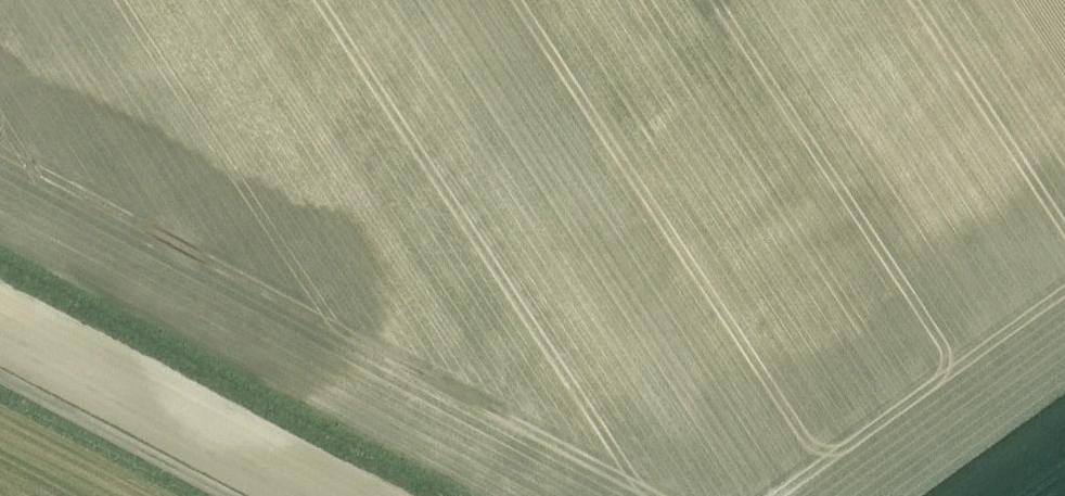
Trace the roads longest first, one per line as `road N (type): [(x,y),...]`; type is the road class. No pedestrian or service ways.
road 1 (track): [(0,374),(231,495)]

